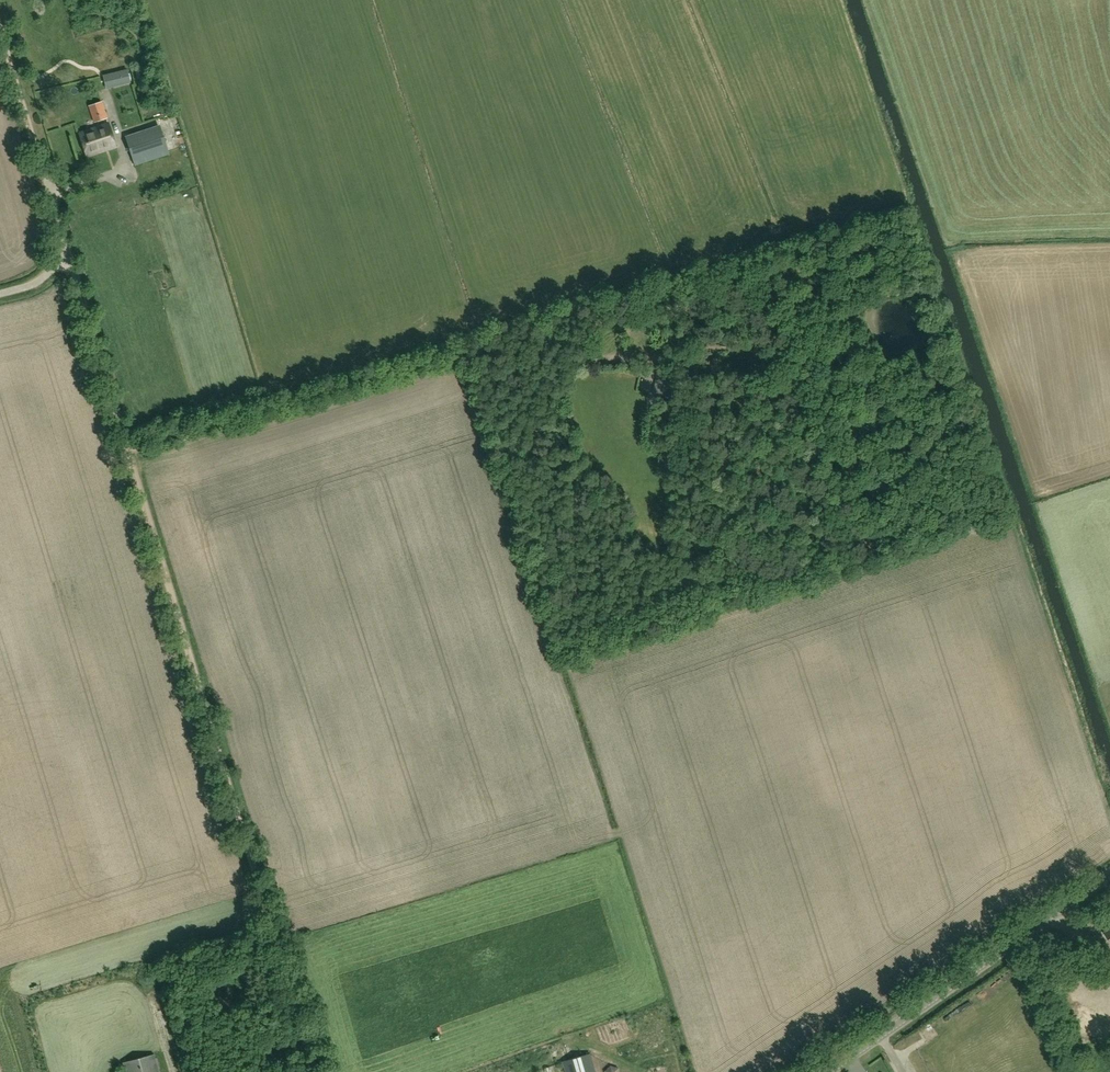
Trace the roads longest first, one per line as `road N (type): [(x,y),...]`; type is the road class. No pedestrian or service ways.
road 1 (track): [(69,253),(317,1071)]
road 2 (tertiary): [(831,1071),(1109,876)]
road 3 (track): [(69,253),(0,23)]

